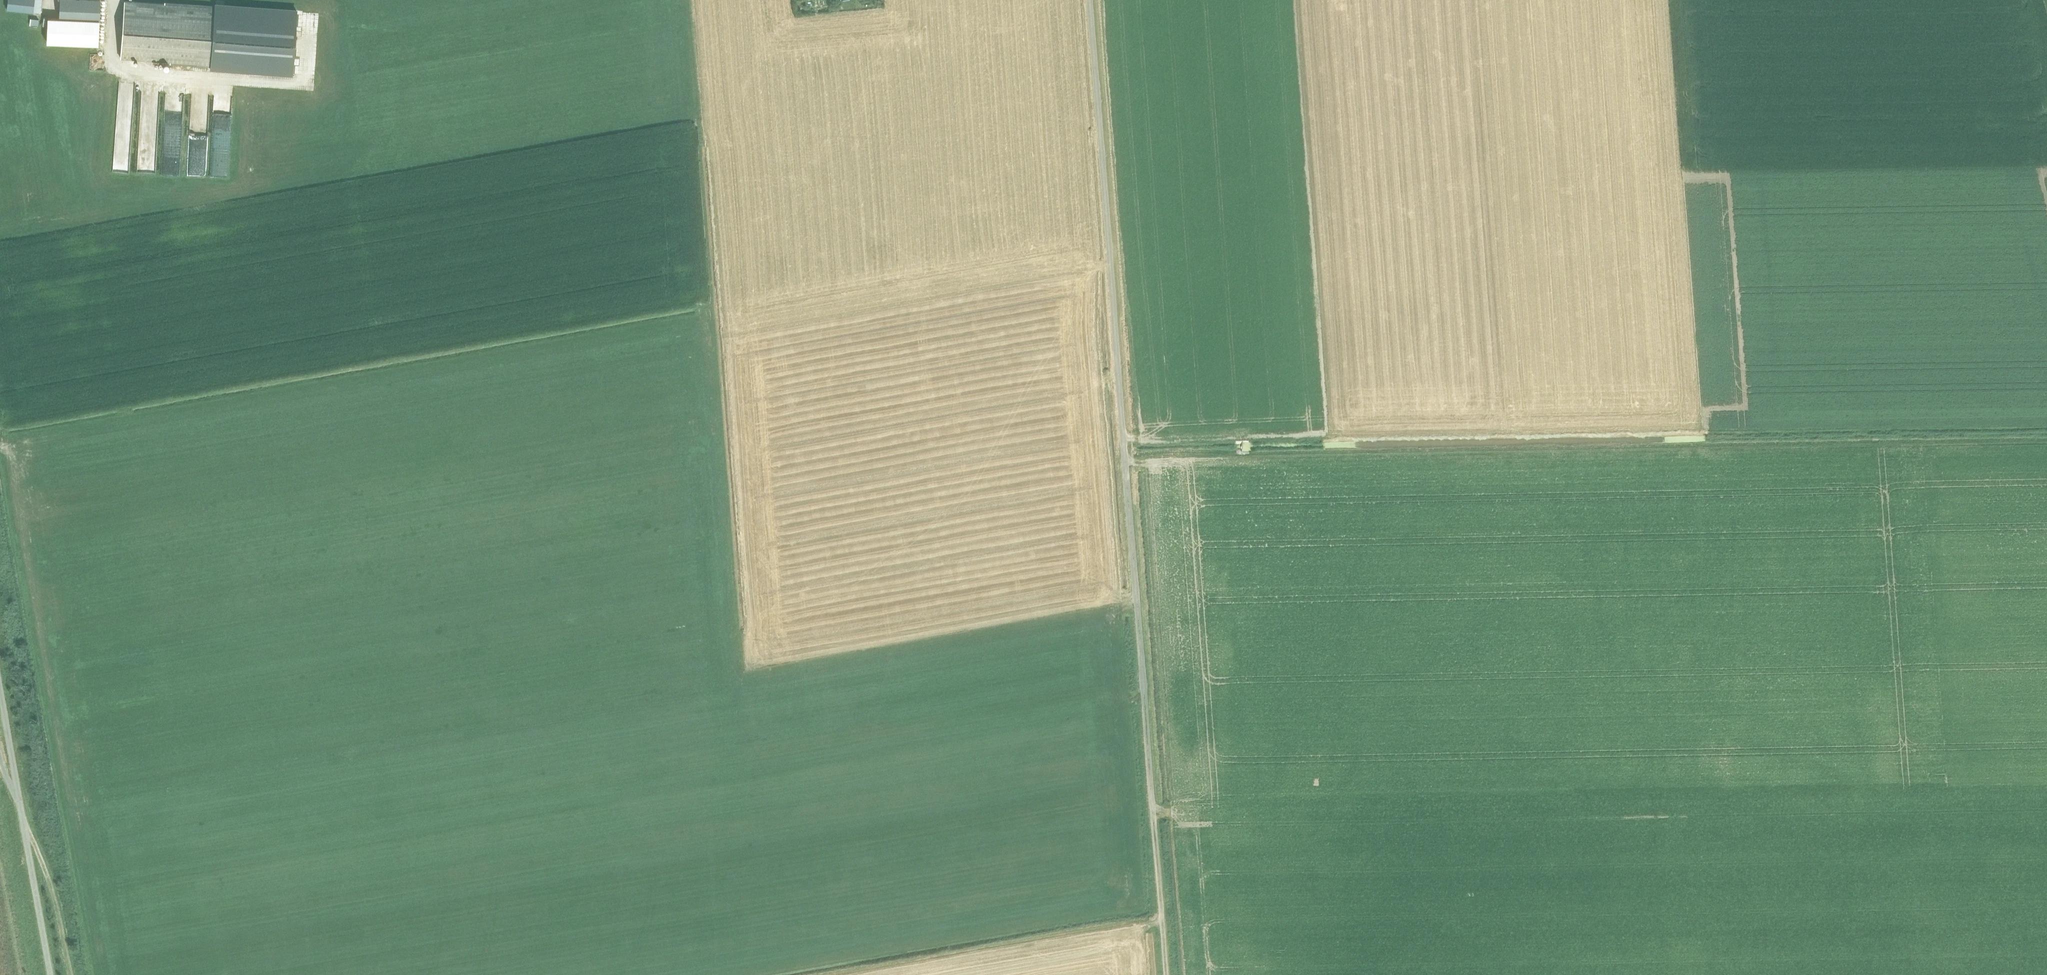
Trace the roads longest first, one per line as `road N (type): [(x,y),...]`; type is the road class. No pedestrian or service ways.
road 1 (tertiary): [(54,974),(0,678)]

